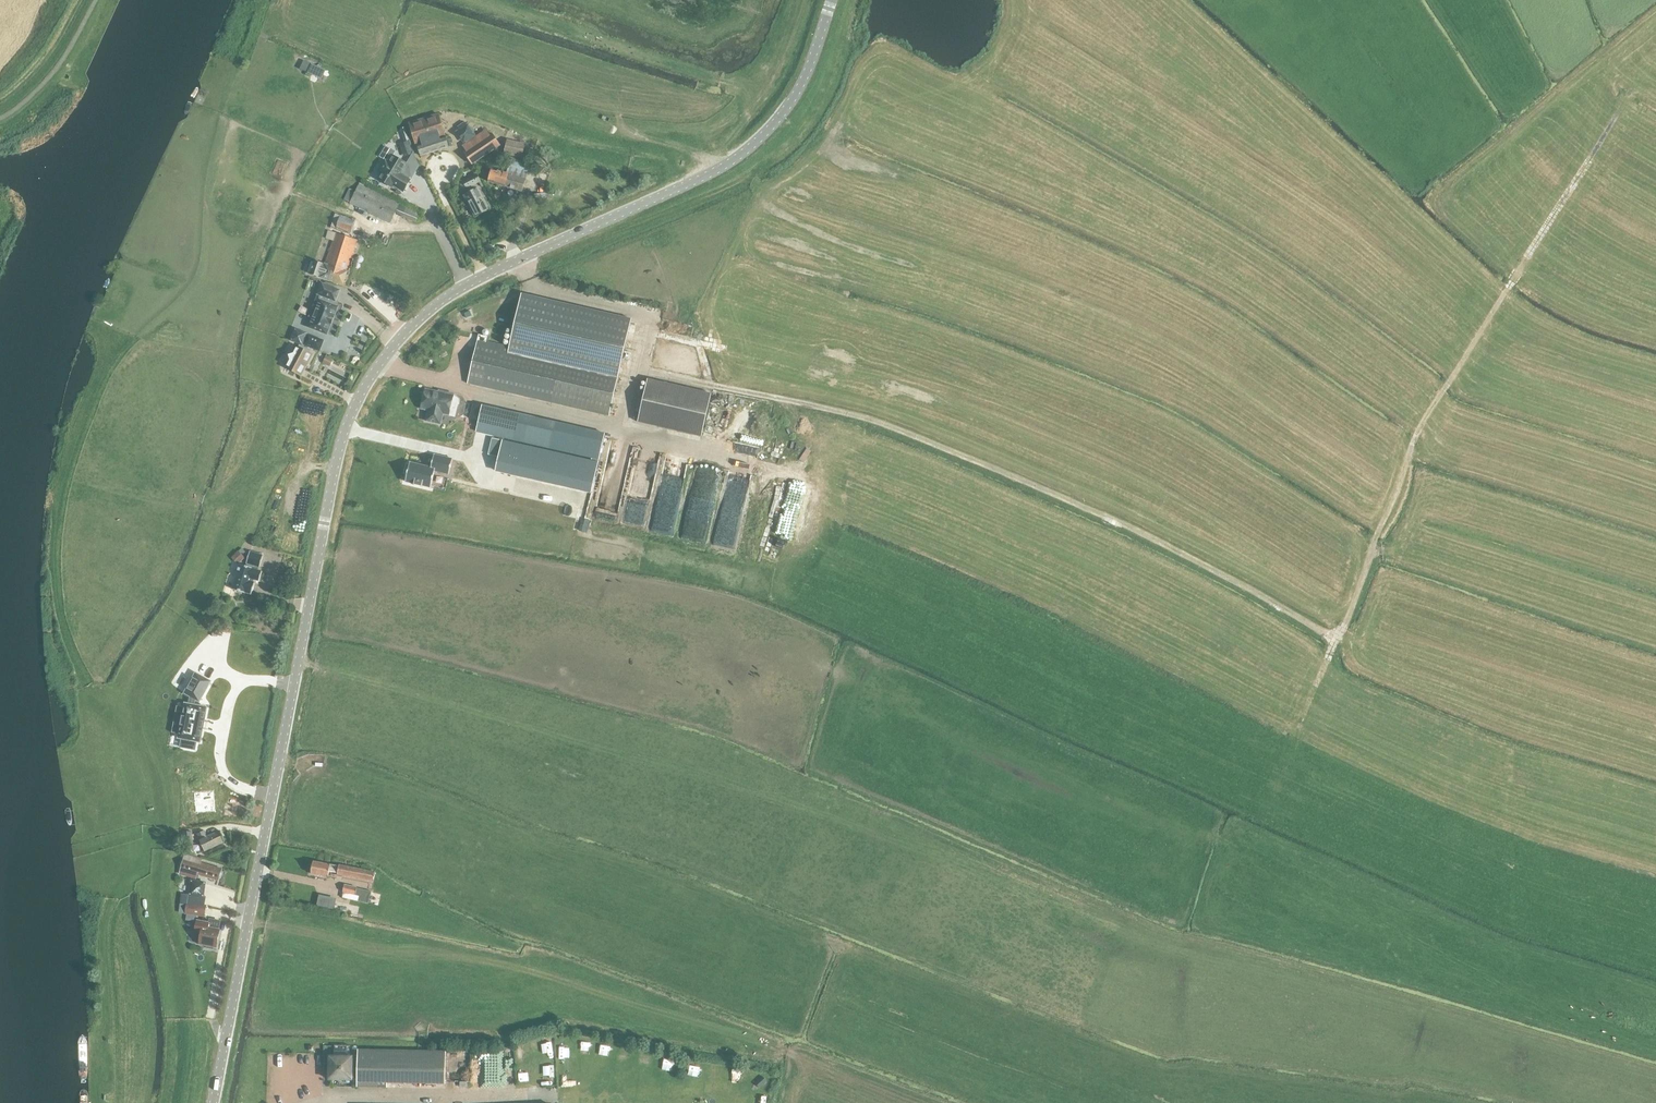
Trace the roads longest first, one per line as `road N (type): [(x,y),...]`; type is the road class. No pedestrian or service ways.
road 1 (tertiary): [(213,1102),(338,453),(371,376),(424,314),(473,281),(754,145),(798,90),(831,0)]

